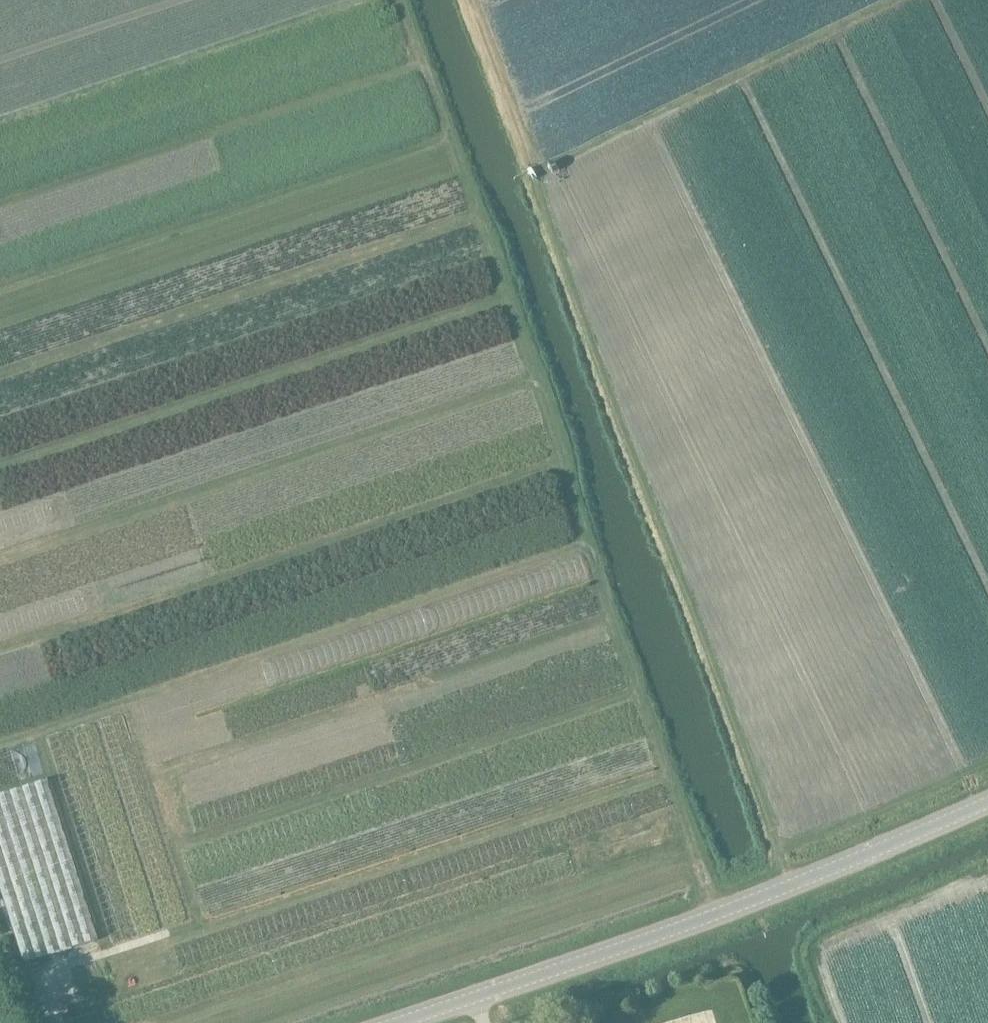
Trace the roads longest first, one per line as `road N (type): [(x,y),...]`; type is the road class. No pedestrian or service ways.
road 1 (tertiary): [(396,1022),(692,923),(987,800)]

